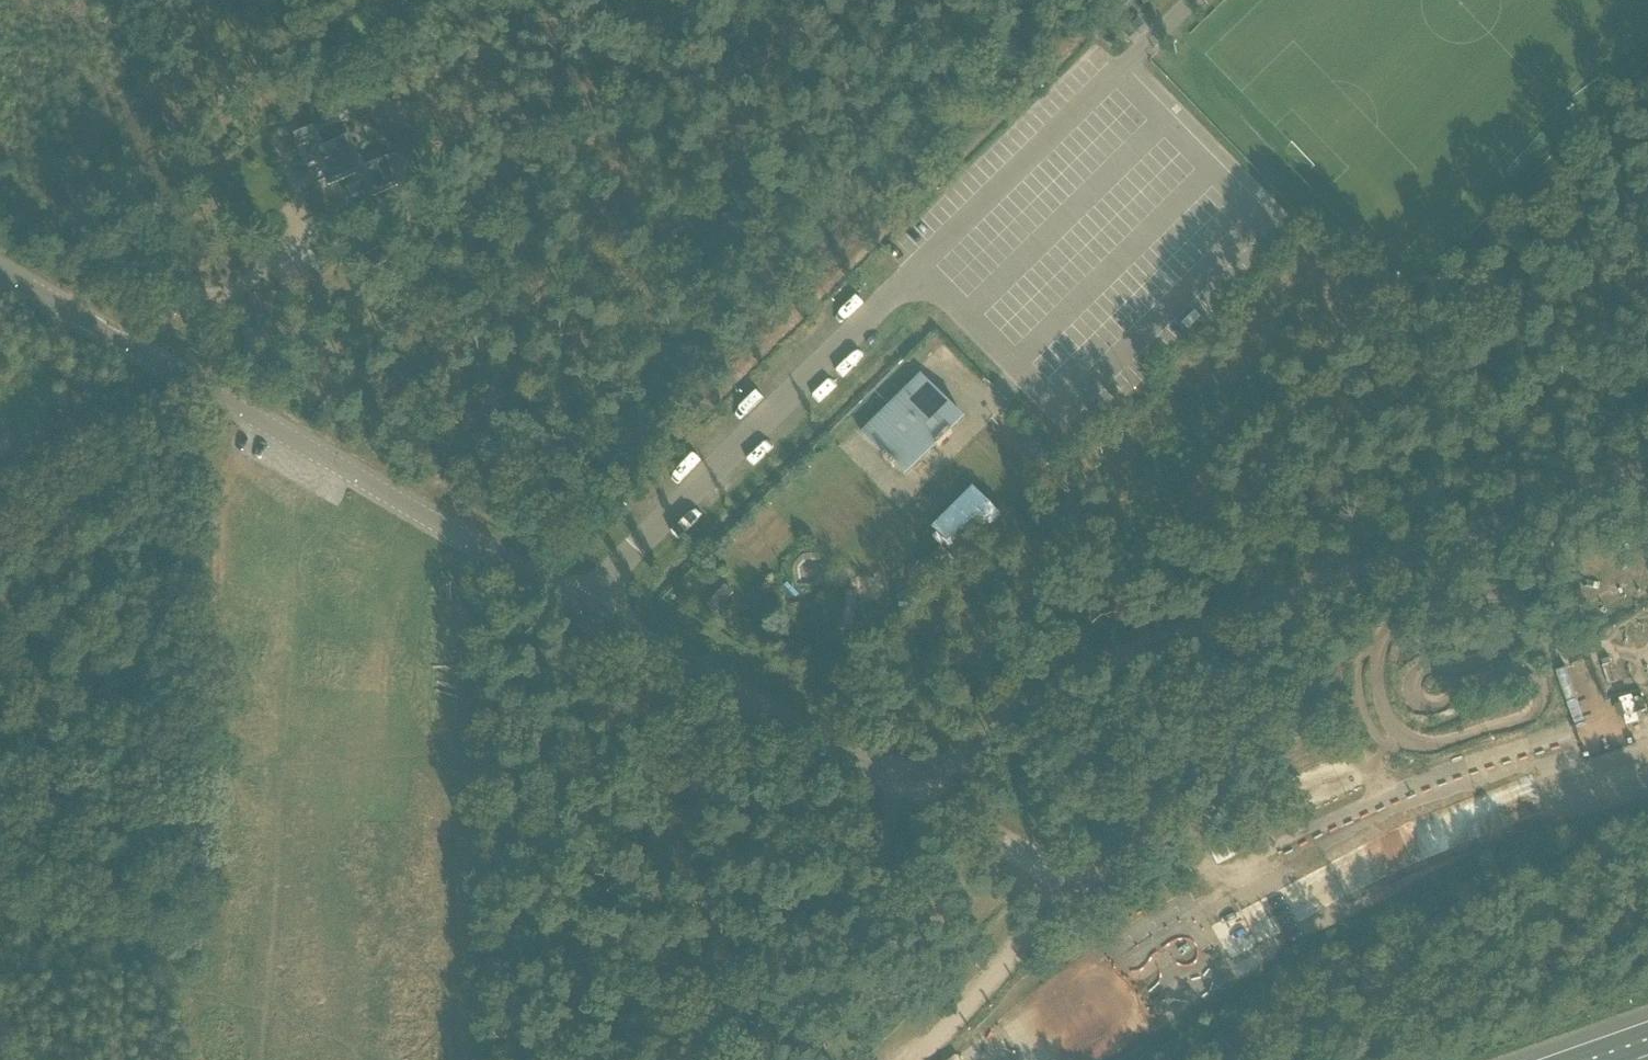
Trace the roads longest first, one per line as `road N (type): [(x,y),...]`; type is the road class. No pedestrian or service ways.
road 1 (tertiary): [(1647,476),(1088,670),(961,762),(892,773),(835,753),(0,267)]

